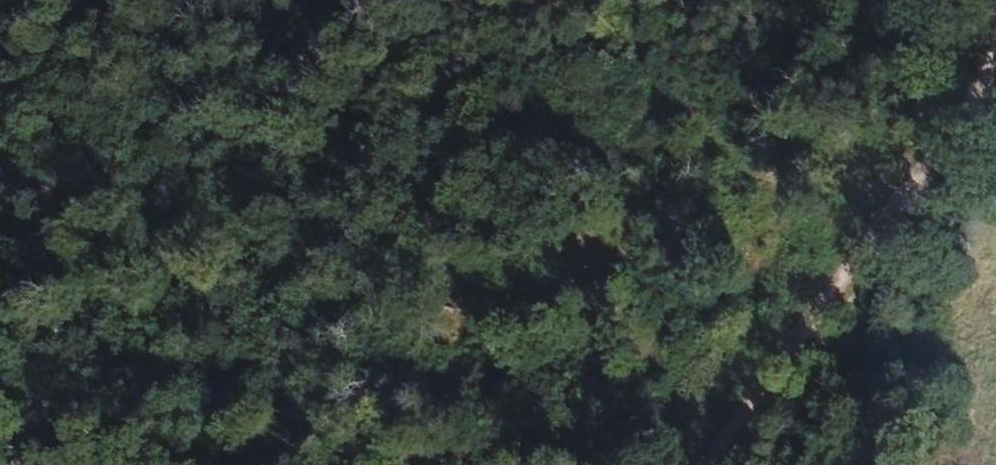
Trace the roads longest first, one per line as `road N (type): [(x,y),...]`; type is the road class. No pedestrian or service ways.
road 1 (track): [(995,61),(698,464)]

